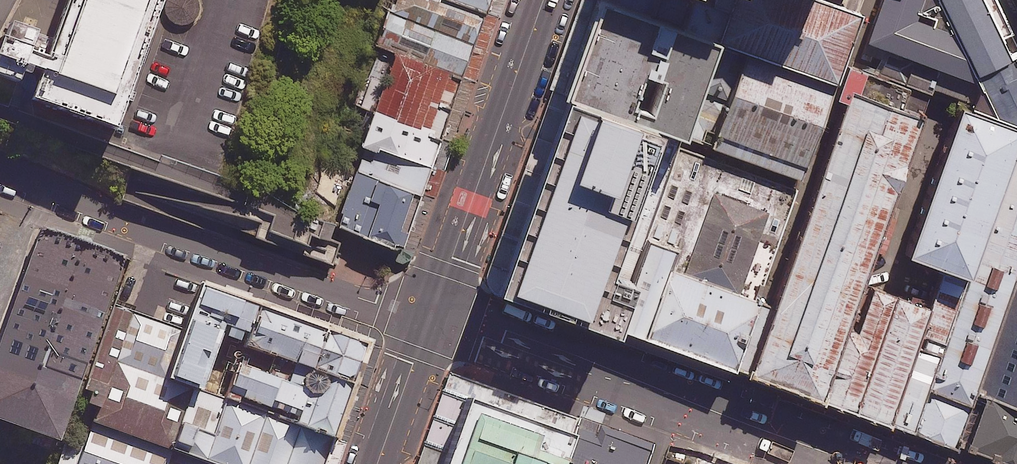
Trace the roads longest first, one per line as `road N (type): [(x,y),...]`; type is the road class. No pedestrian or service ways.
road 1 (residential): [(432,313),(371,302),(0,162)]
road 2 (residential): [(857,463),(487,323),(432,313)]
road 3 (secondary): [(544,0),(432,313)]
road 4 (secondary): [(432,313),(377,463)]

